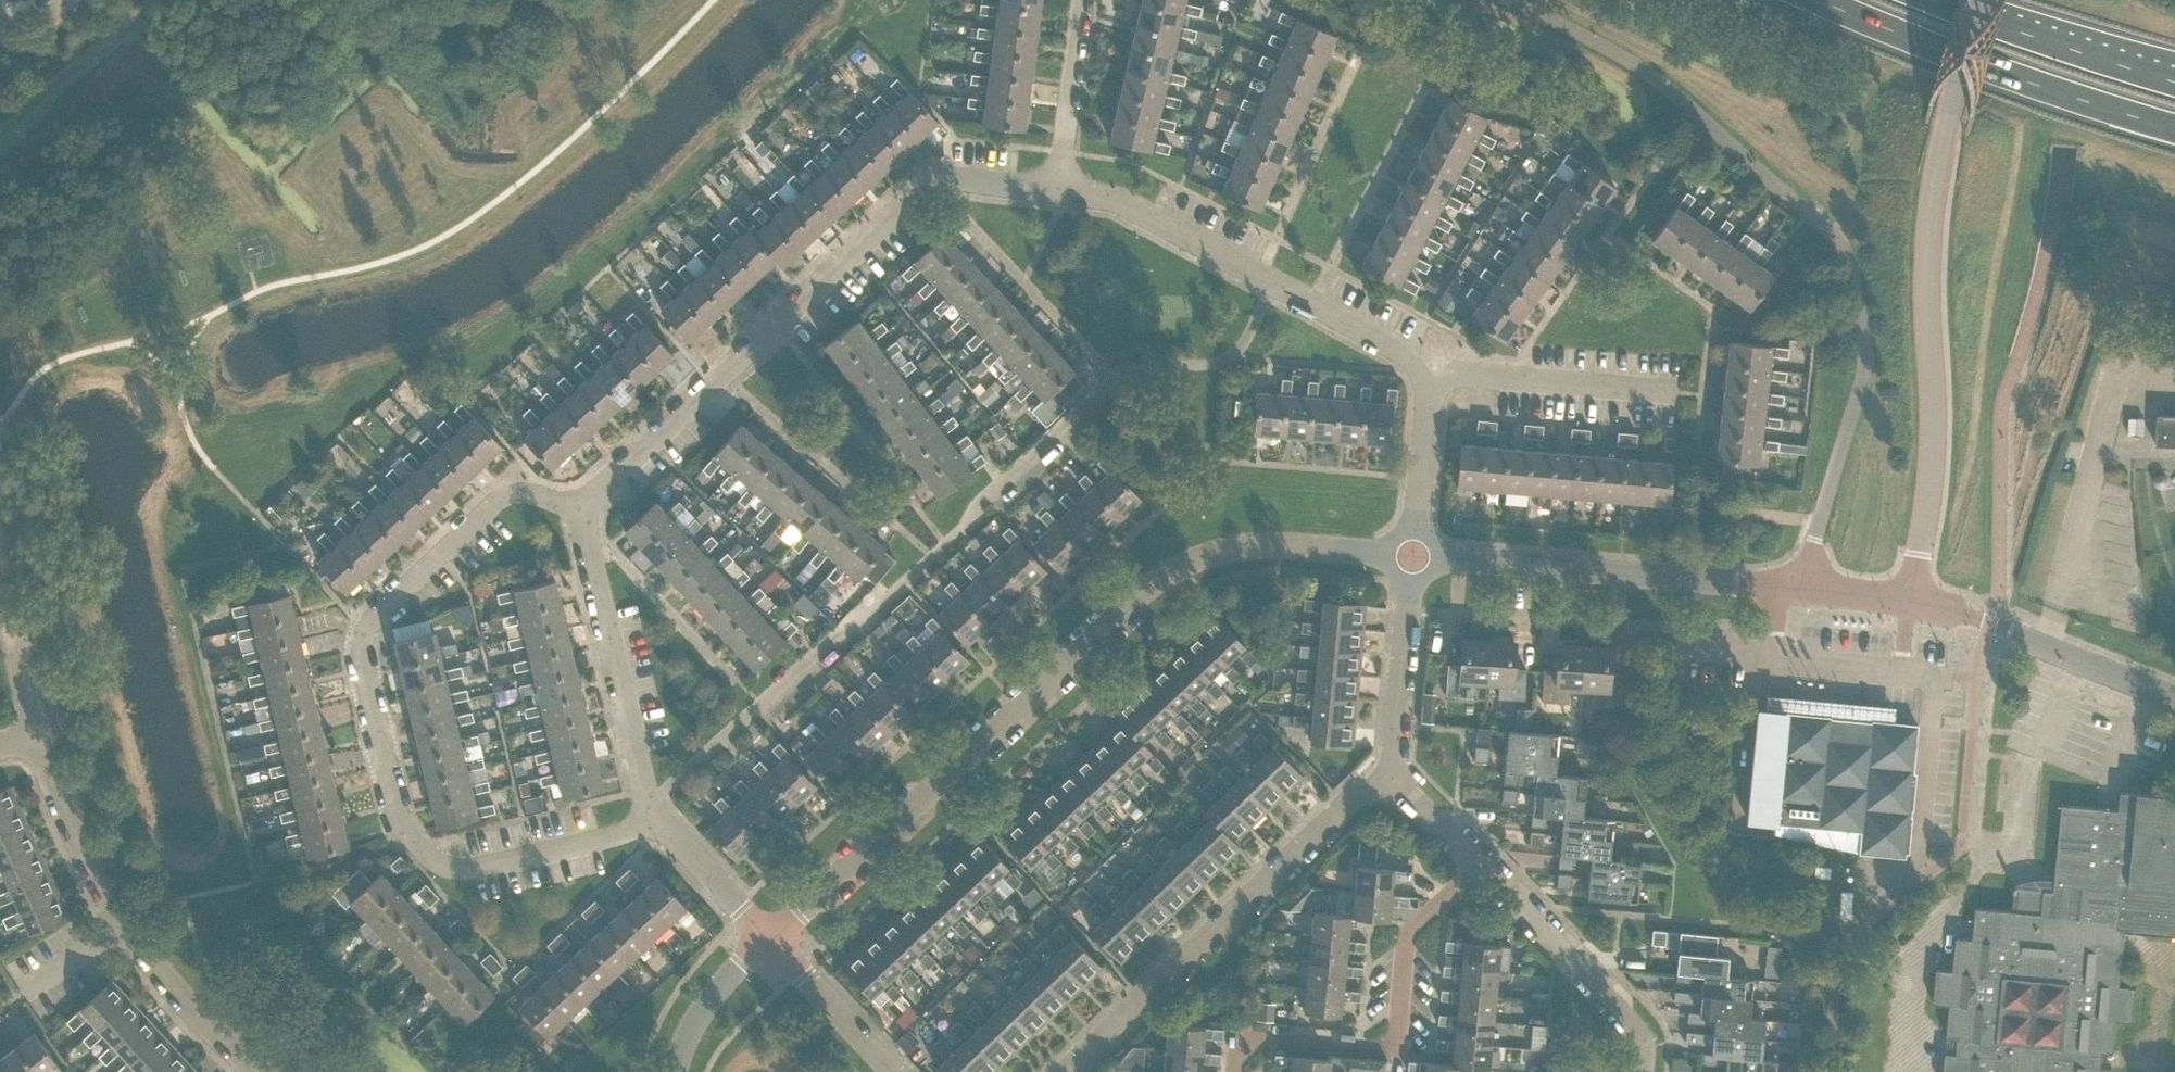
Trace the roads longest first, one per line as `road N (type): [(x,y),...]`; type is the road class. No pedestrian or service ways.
road 1 (tertiary): [(770,945),(1156,583),(1202,557),(1258,543),(1415,559)]
road 2 (unclassified): [(1807,591),(1811,547),(1864,353),(1849,257),(1837,234),(1654,81),(1610,49),(1510,0)]
road 3 (residential): [(658,821),(469,871),(445,869),(399,824),(362,635),(503,498),(529,495),(582,511)]
road 4 (unclassified): [(582,511),(920,185),(948,175),(1056,191)]
road 5 (tertiary): [(1909,606),(1931,476),(1931,228),(1953,111)]
road 6 (unclassified): [(1069,1071),(1387,769)]
road 7 (unclassified): [(1428,375),(1405,351),(1110,198),(1056,191)]
road 8 (unclassified): [(1233,1071),(1236,1037),(1396,1050),(1408,929),(1480,865)]
road 9 (tertiary): [(1415,559),(1807,591)]
road 10 (trunk): [(1817,0),(2028,83),(2174,126)]
road 11 (unclassified): [(658,821),(582,511)]
road 12 (tertiary): [(2174,696),(2002,628),(1909,606)]
road 13 (residential): [(1428,375),(1702,391)]
road 14 (unclassified): [(1643,1071),(1642,1046),(1630,1025),(1480,865)]
road 15 (trunk): [(2174,80),(1937,0)]
road 16 (unclassified): [(1387,769),(1398,747),(1415,559)]
road 17 (unclassified): [(123,926),(56,814),(38,736)]
road 18 (unclassified): [(251,1071),(190,1015),(123,926)]
road 19 (residential): [(1056,191),(1085,0)]
road 20 (unclassified): [(38,736),(0,548)]
road 21 (unclassified): [(1415,559),(1428,375)]
road 22 (unclassified): [(890,1071),(770,945)]
road 23 (unclassified): [(770,945),(658,821)]
road 24 (tertiary): [(674,1071),(697,1019),(770,945)]
road 25 (unclassified): [(1480,865),(1387,769)]
road 26 (residential): [(123,926),(17,996)]

